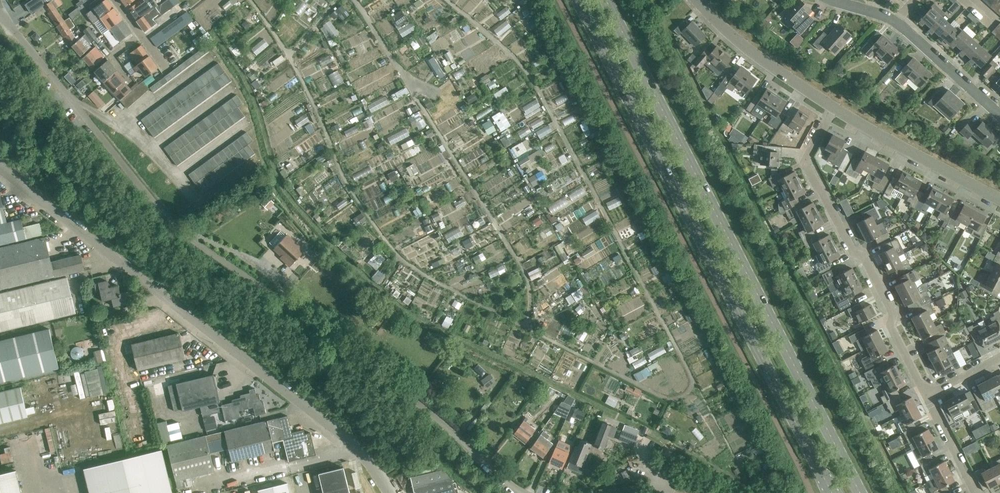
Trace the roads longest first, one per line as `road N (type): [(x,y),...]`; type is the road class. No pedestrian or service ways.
road 1 (residential): [(525,492),(410,396),(190,238),(0,16)]
road 2 (secondary): [(579,0),(832,492)]
road 3 (secondary): [(860,492),(607,0)]
road 4 (unclassified): [(391,492),(359,448),(0,169)]
road 5 (residential): [(832,108),(805,164),(851,251),(864,256),(927,396)]
road 6 (residential): [(999,198),(832,108)]
road 7 (residential): [(832,108),(767,64),(698,0)]
road 8 (residential): [(999,116),(896,20)]

